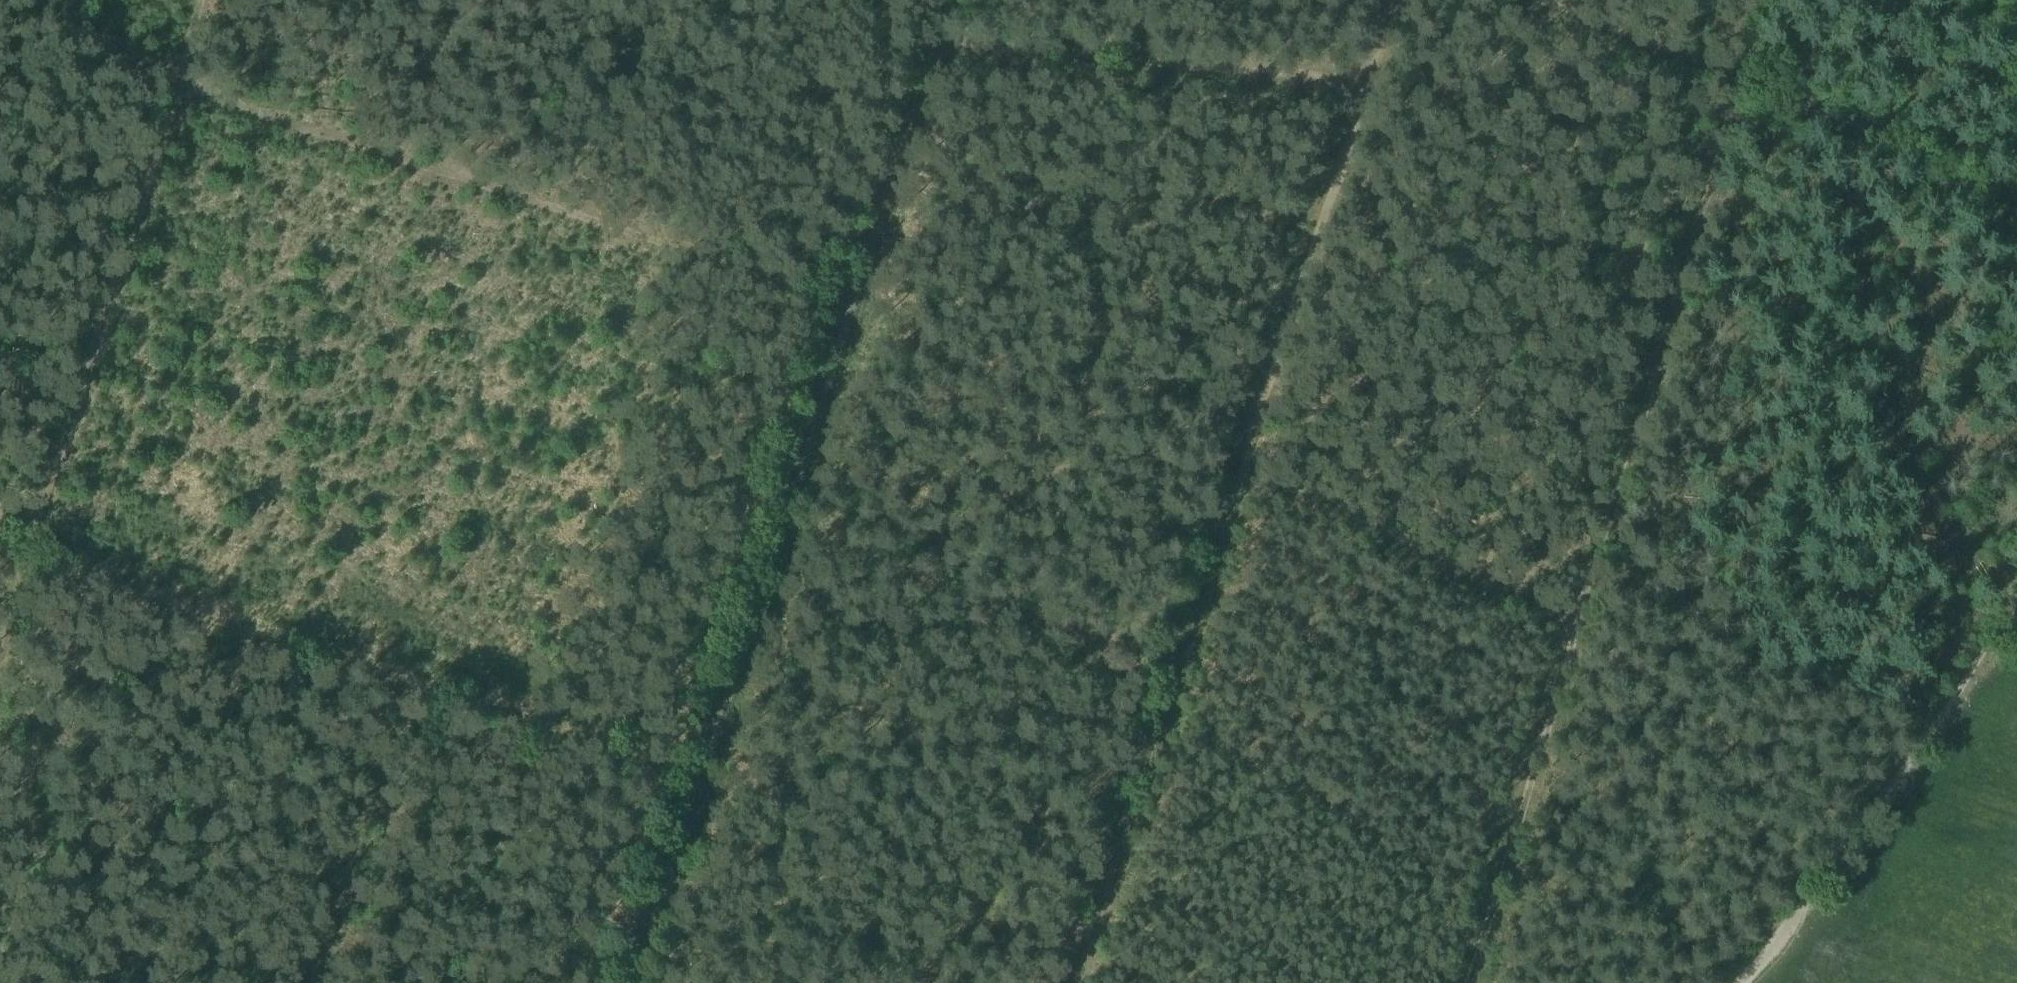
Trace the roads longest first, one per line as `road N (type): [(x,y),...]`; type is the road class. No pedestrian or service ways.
road 1 (track): [(945,0),(635,982)]
road 2 (track): [(1078,982),(1365,75)]
road 3 (track): [(1471,982),(1743,83)]
road 4 (track): [(855,296),(179,72),(78,0)]
road 5 (track): [(703,772),(0,535)]
road 6 (track): [(0,647),(201,0)]
road 7 (track): [(1730,982),(1758,959),(2016,623)]
road 8 (track): [(936,43),(1365,75)]
road 9 (track): [(2016,191),(1743,83)]
road 10 (track): [(1743,83),(1539,0)]

